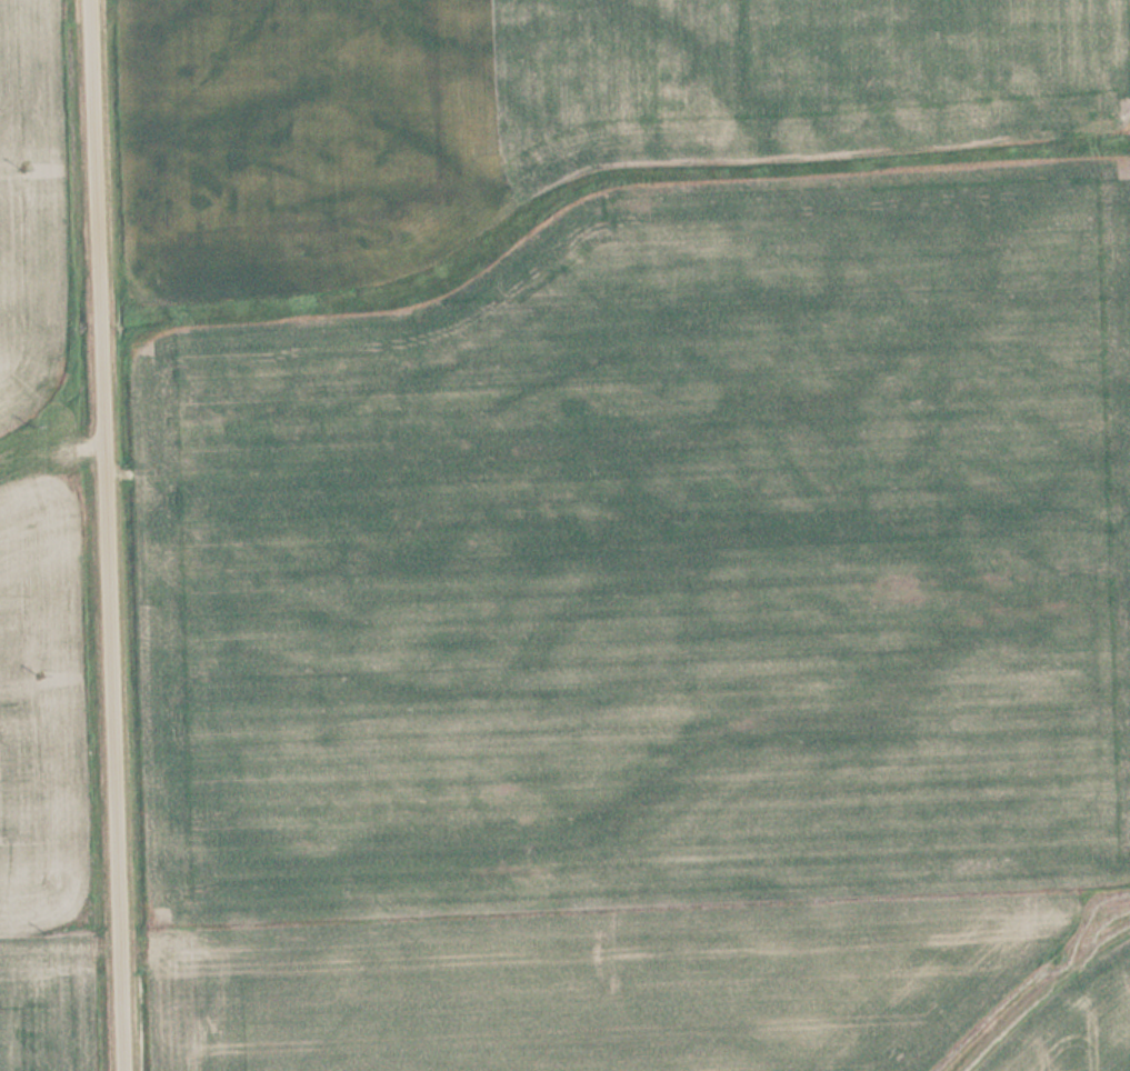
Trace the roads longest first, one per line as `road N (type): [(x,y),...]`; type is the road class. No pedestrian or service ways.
road 1 (residential): [(93,0),(126,1070)]

